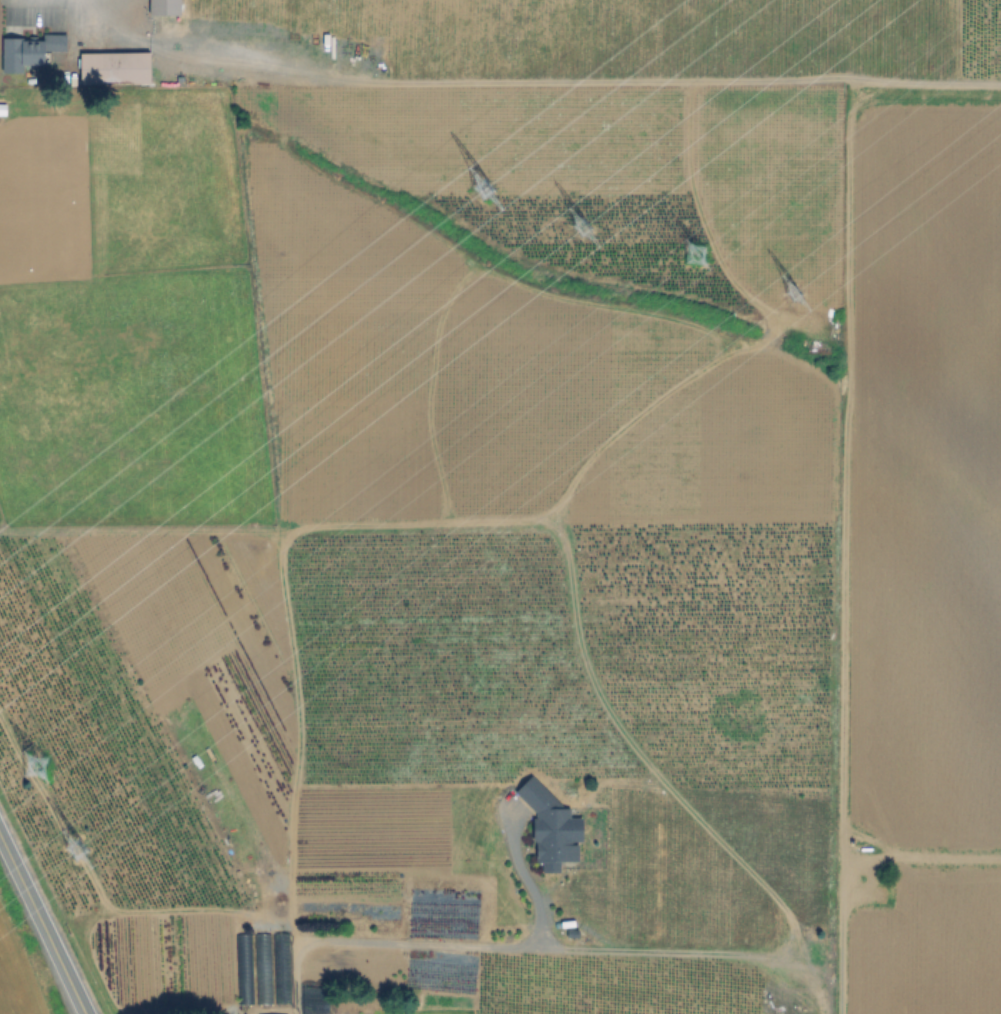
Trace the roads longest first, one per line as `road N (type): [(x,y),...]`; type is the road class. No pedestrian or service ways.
road 1 (secondary): [(0,836),(86,1013)]

